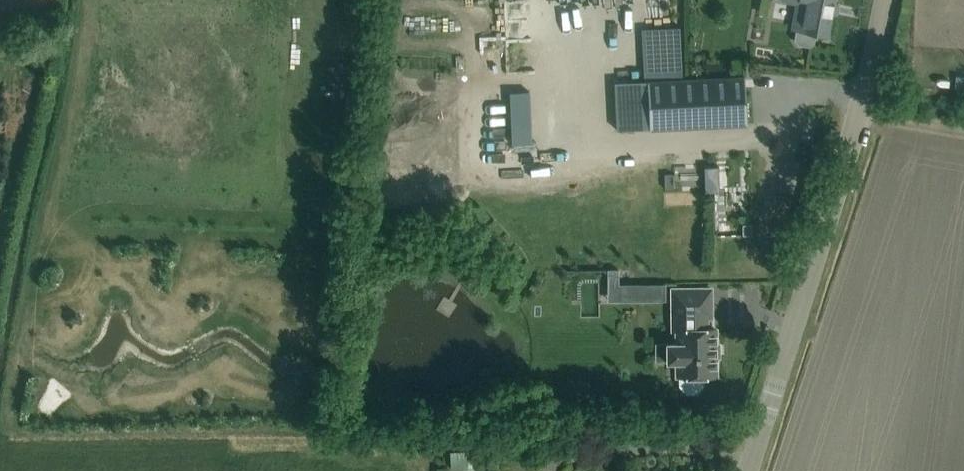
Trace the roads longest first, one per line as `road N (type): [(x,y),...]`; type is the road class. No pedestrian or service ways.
road 1 (unclassified): [(746,470),(860,116),(883,0)]

